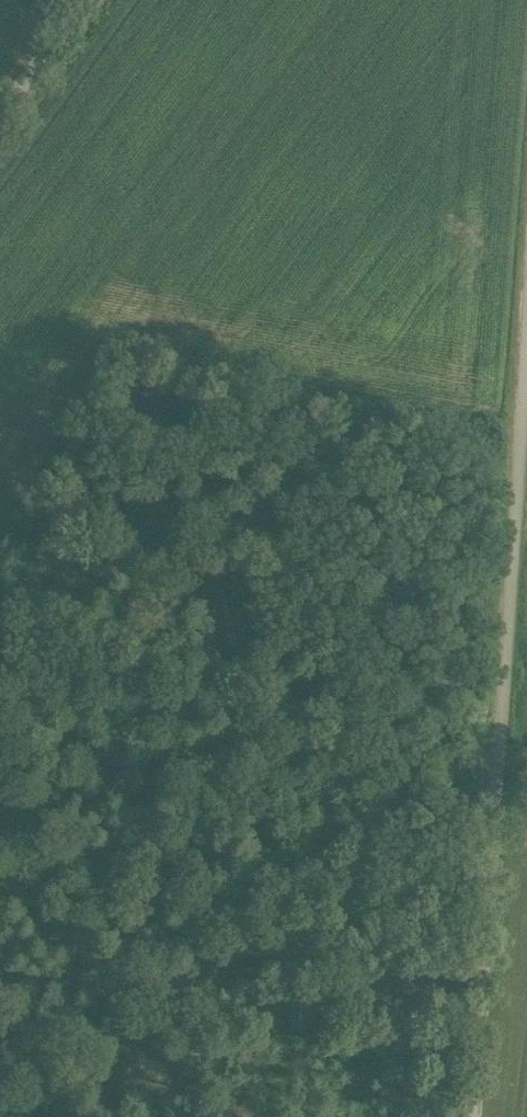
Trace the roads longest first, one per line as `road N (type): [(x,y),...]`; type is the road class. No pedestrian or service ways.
road 1 (unclassified): [(474,1116),(526,324)]
road 2 (residential): [(1,106),(80,0)]

